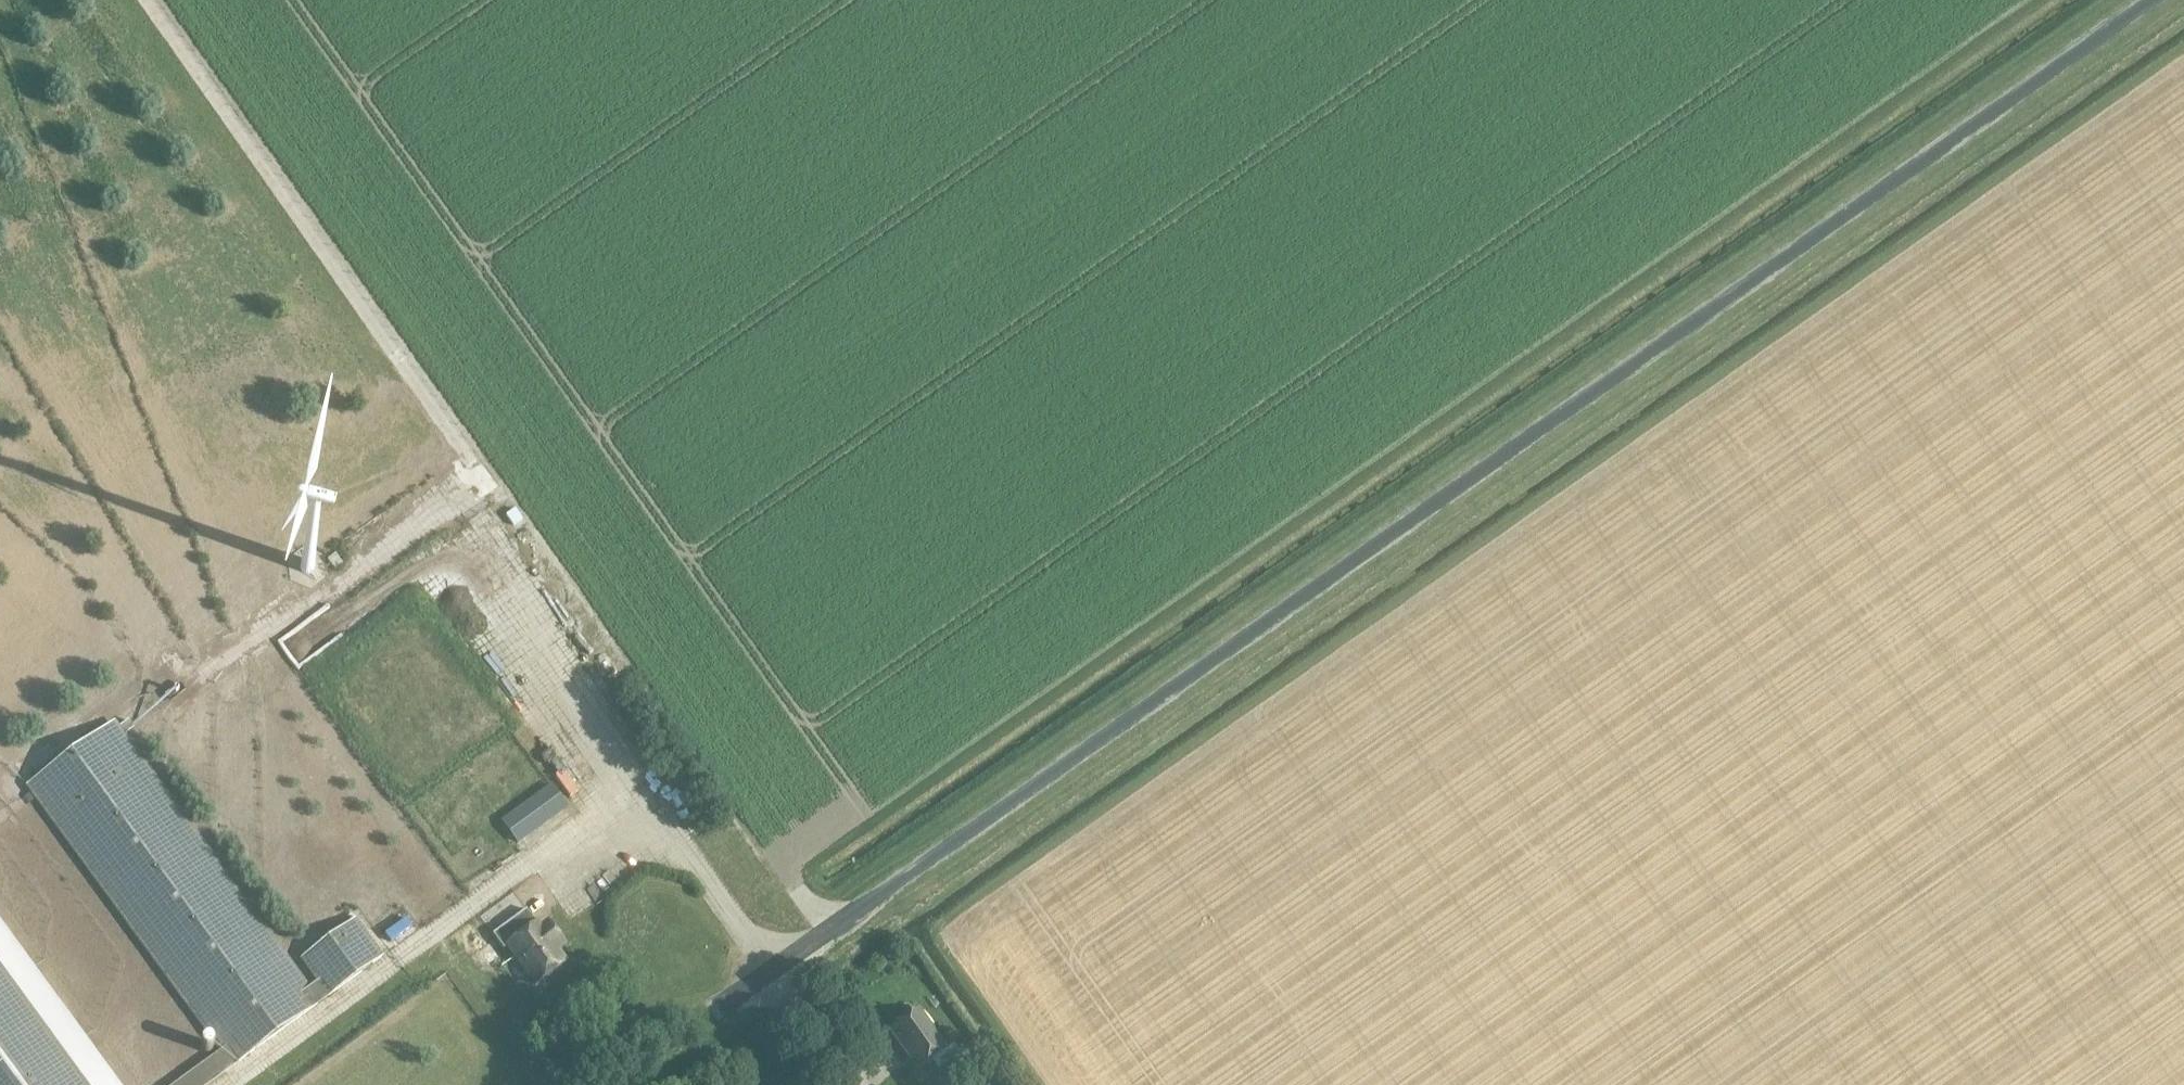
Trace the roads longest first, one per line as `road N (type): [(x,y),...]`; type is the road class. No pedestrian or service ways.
road 1 (unclassified): [(697,1018),(1401,521),(1531,439),(1898,163),(2135,0)]

